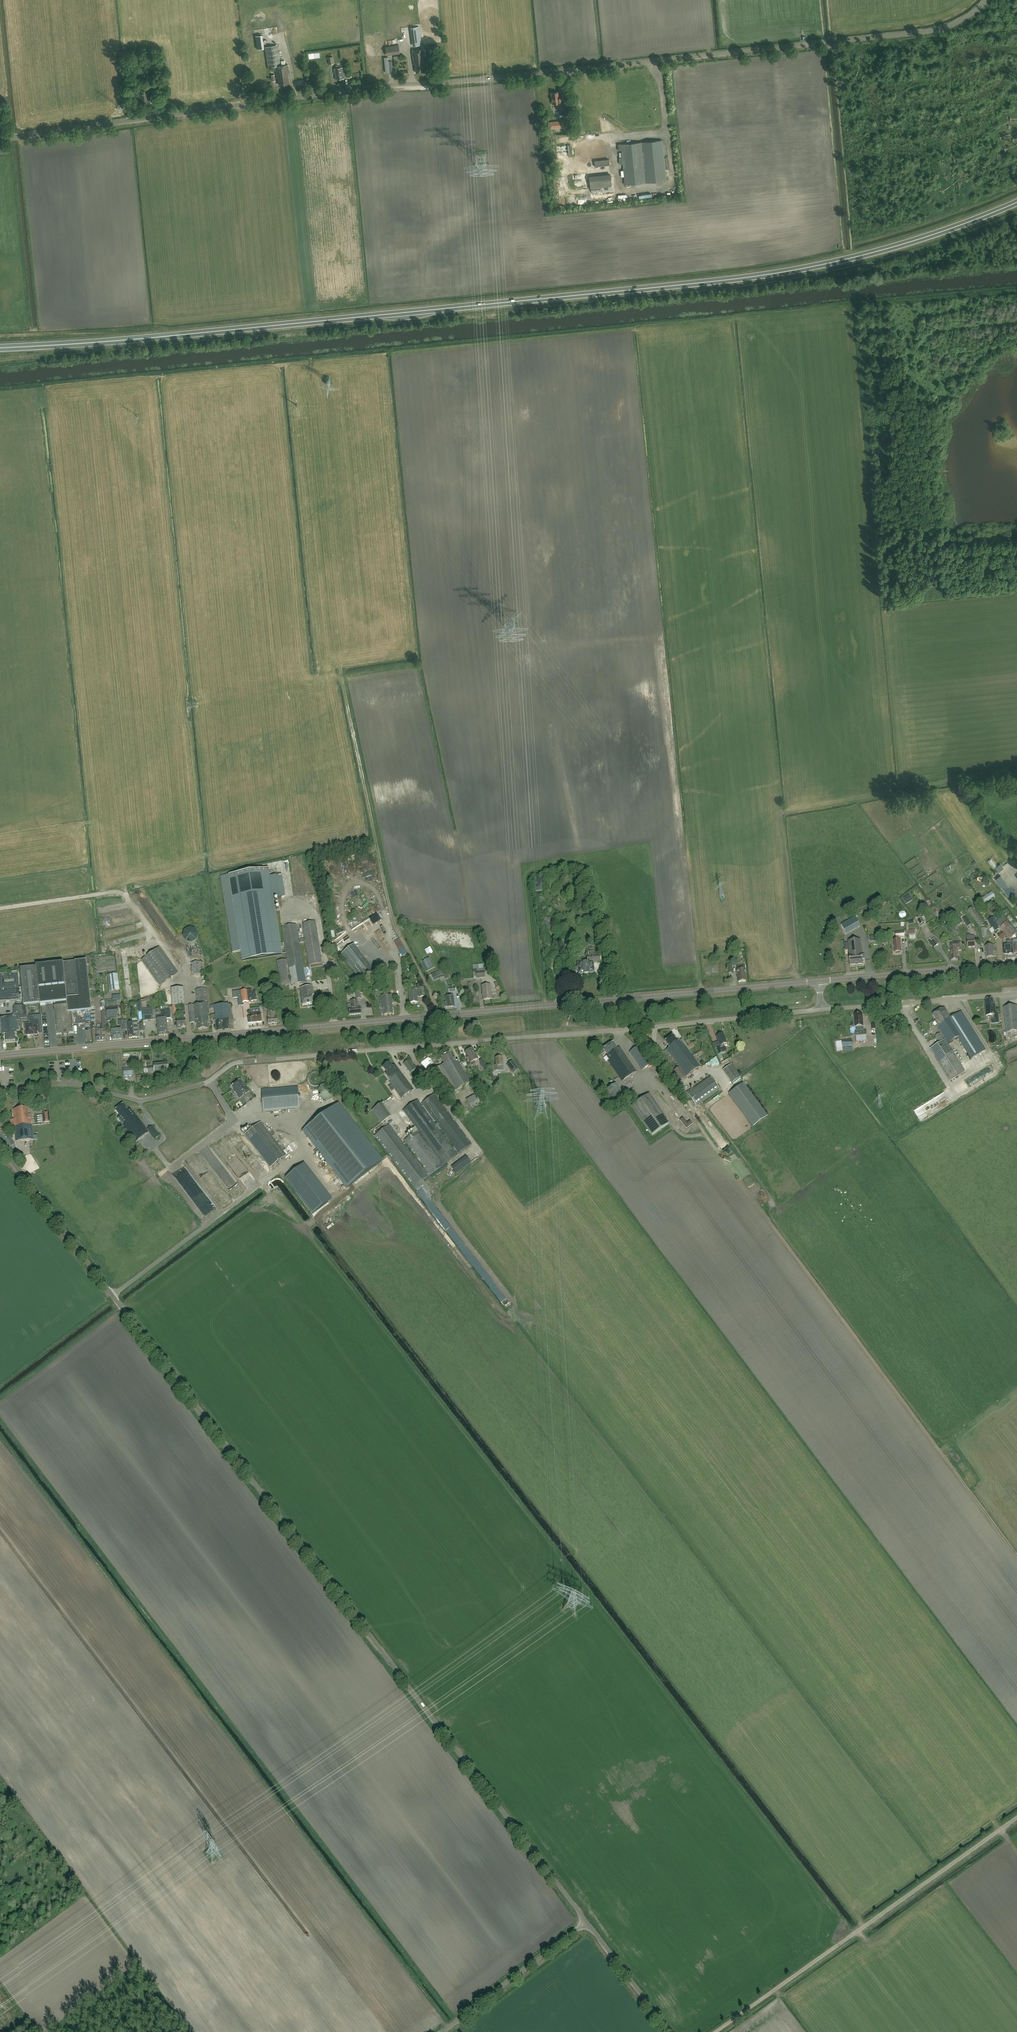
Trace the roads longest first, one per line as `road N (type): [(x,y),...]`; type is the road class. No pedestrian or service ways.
road 1 (trunk): [(0,347),(737,279),(860,256),(1016,202)]
road 2 (unclassified): [(0,139),(384,85),(932,30),(986,0)]
road 3 (unclassified): [(586,1922),(0,1146)]
road 4 (unclassified): [(0,1087),(80,1085),(150,1099),(210,1081),(239,1062),(822,1010)]
road 5 (tertiary): [(0,1055),(819,981)]
road 6 (unclassified): [(723,2031),(1016,1821)]
road 7 (track): [(185,2031),(0,1784)]
road 8 (track): [(1016,772),(790,812)]
road 9 (track): [(0,909),(120,893),(184,978)]
road 10 (tertiary): [(819,981),(1016,963)]
road 11 (unclassified): [(822,1010),(1016,994)]
road 12 (unclassified): [(442,2031),(586,1922)]
road 13 (unclassified): [(671,2031),(586,1922)]

